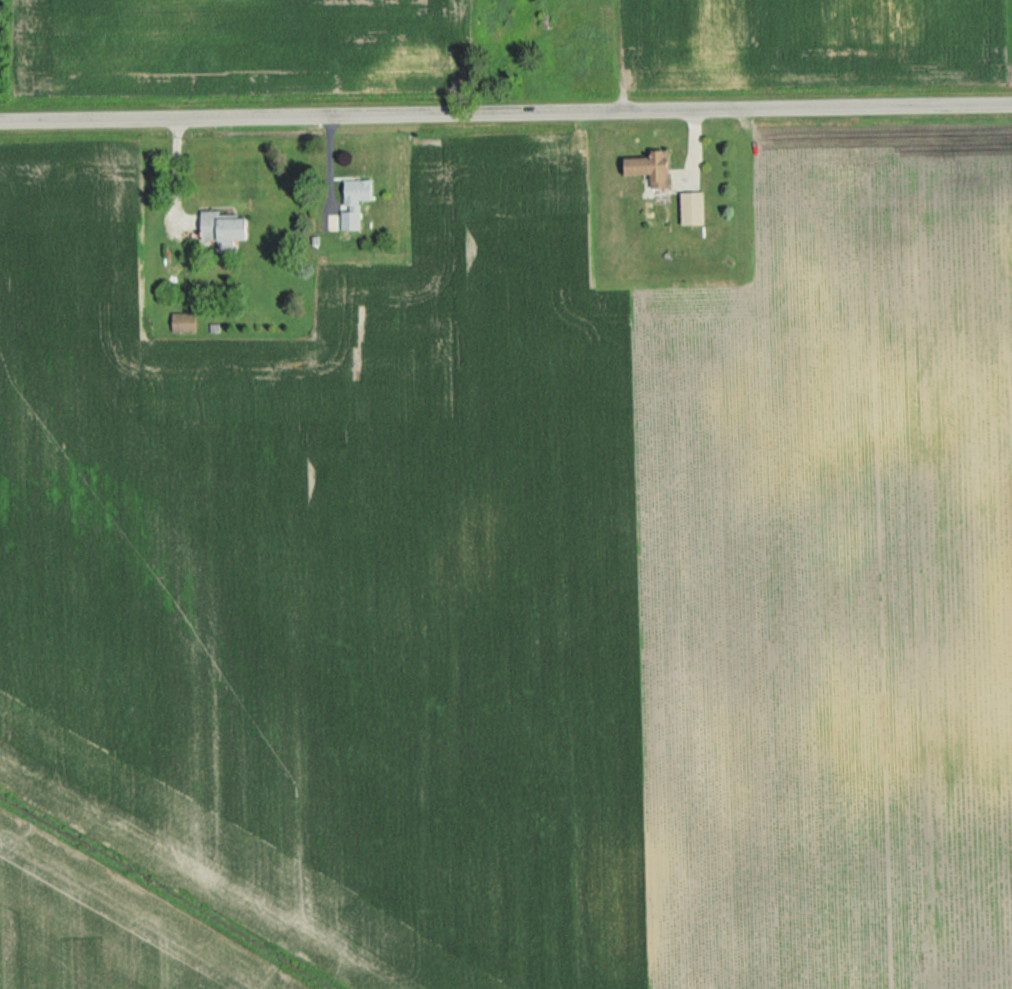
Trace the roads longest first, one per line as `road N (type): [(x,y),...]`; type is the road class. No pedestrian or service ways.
road 1 (tertiary): [(0,119),(1011,104)]

